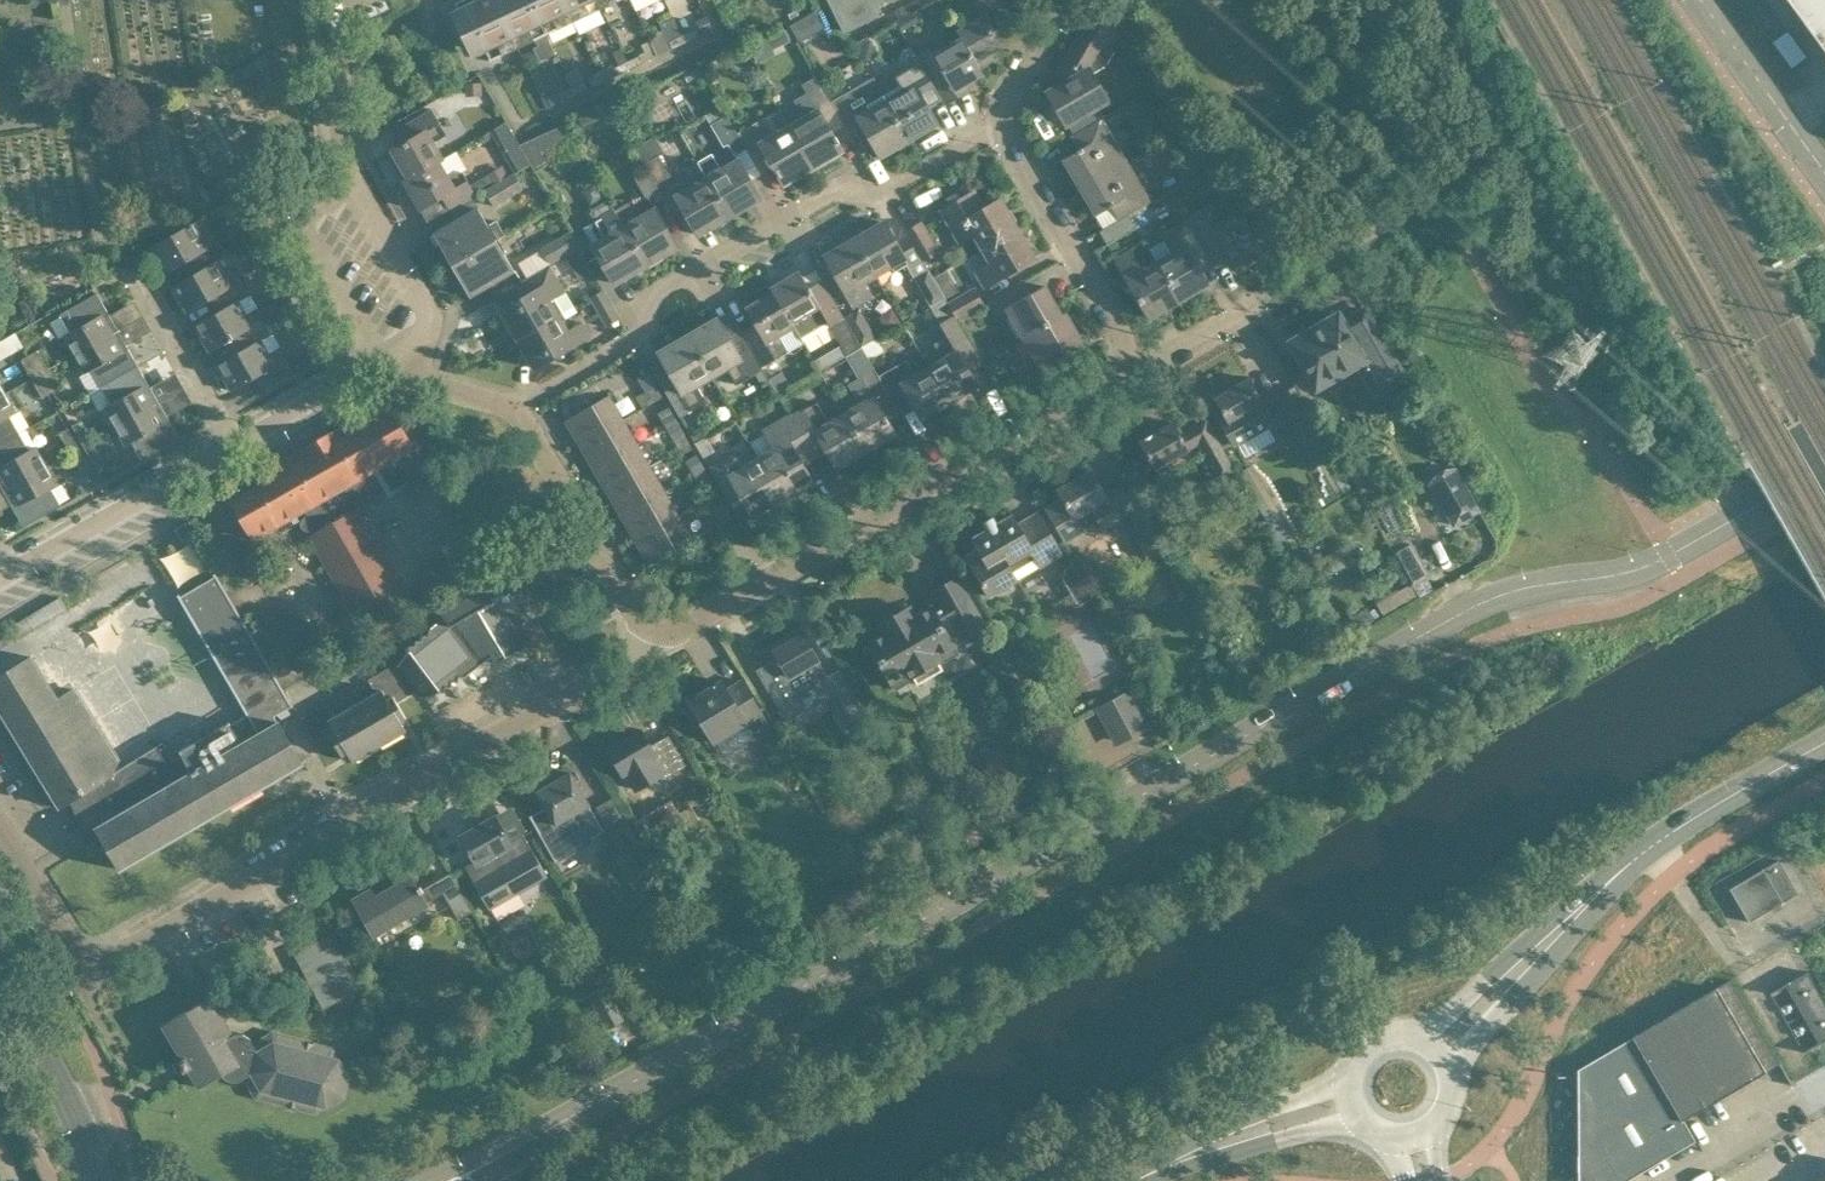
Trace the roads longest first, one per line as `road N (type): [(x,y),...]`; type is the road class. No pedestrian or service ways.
road 1 (tertiary): [(457,1180),(1457,613),(1513,589),(1626,572),(1824,467)]
road 2 (residential): [(0,819),(71,943),(103,951),(137,940),(375,807),(654,641)]
road 3 (residential): [(521,399),(552,392),(643,336),(660,290),(841,187),(909,187),(1004,132)]
road 4 (residential): [(654,641),(1134,361)]
road 5 (residential): [(411,359),(428,317),(347,176),(331,0)]
road 6 (tertiary): [(1550,941),(1651,846),(1824,743)]
road 7 (residential): [(1134,361),(1183,348),(1390,224)]
road 8 (residential): [(654,641),(521,399)]
road 9 (residential): [(2,576),(231,442)]
road 10 (residential): [(1134,361),(1004,132)]
road 11 (tertiary): [(97,1180),(70,1105),(0,972)]
road 12 (tertiary): [(1824,170),(1698,0)]
road 13 (residential): [(231,442),(375,366),(411,359)]
road 14 (residential): [(231,442),(134,273)]
road 15 (tertiary): [(1350,1076),(1257,1113),(1198,1152)]
road 16 (tertiary): [(1198,1152),(1277,1141),(1362,1117)]
road 17 (tertiary): [(1450,1066),(1527,988),(1550,941)]
road 18 (tertiary): [(1550,941),(1488,976),(1425,1038)]
road 19 (residential): [(1004,132),(1002,100),(1064,0)]

